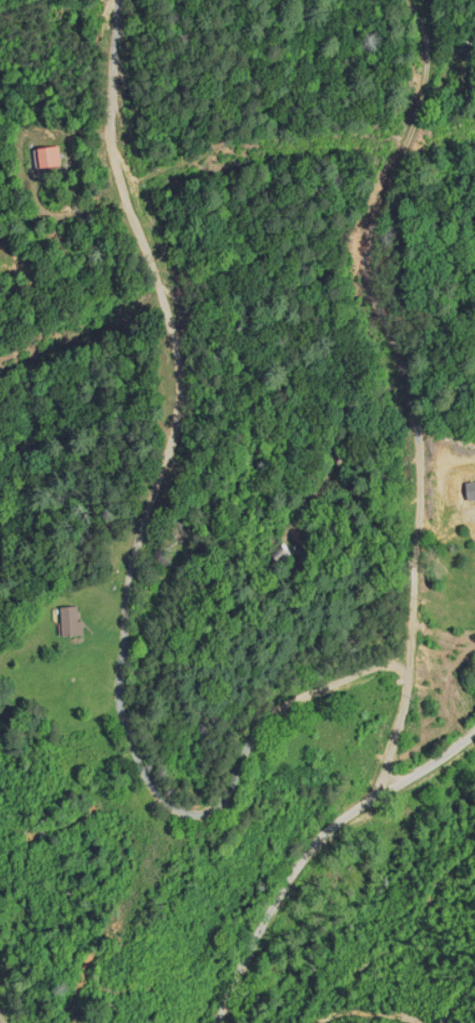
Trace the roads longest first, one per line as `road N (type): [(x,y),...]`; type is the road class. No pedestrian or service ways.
road 1 (track): [(120,0),(135,200),(165,283),(167,428),(140,601),(141,744),(164,777),(199,801),(231,790),(255,723),(300,681),(372,657),(408,667),(236,959),(211,1022)]
road 2 (track): [(356,815),(399,727),(422,474),(357,250),(433,55),(405,0)]

